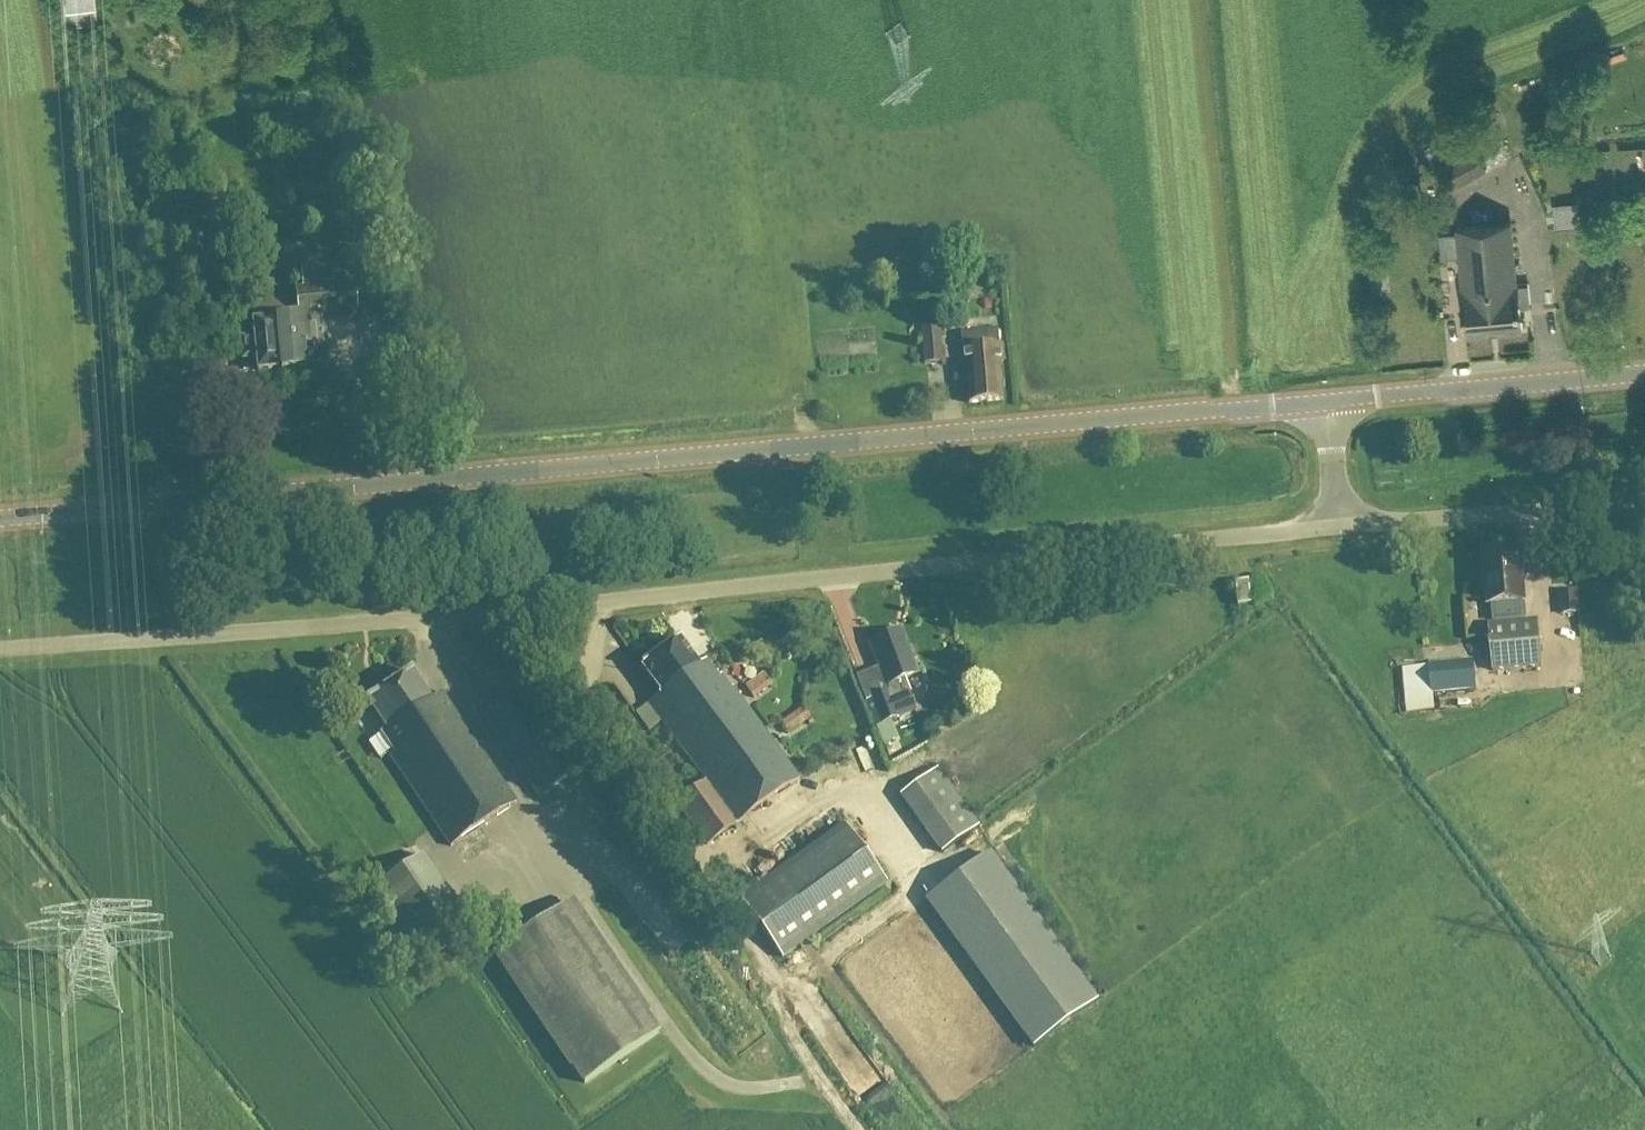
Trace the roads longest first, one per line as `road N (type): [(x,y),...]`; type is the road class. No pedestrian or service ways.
road 1 (unclassified): [(0,658),(470,621),(1340,529)]
road 2 (tertiary): [(0,519),(1328,401)]
road 3 (tertiary): [(1328,401),(1644,372)]
road 4 (unclassified): [(1340,529),(1644,505)]
road 5 (unclassified): [(1340,529),(1328,401)]

